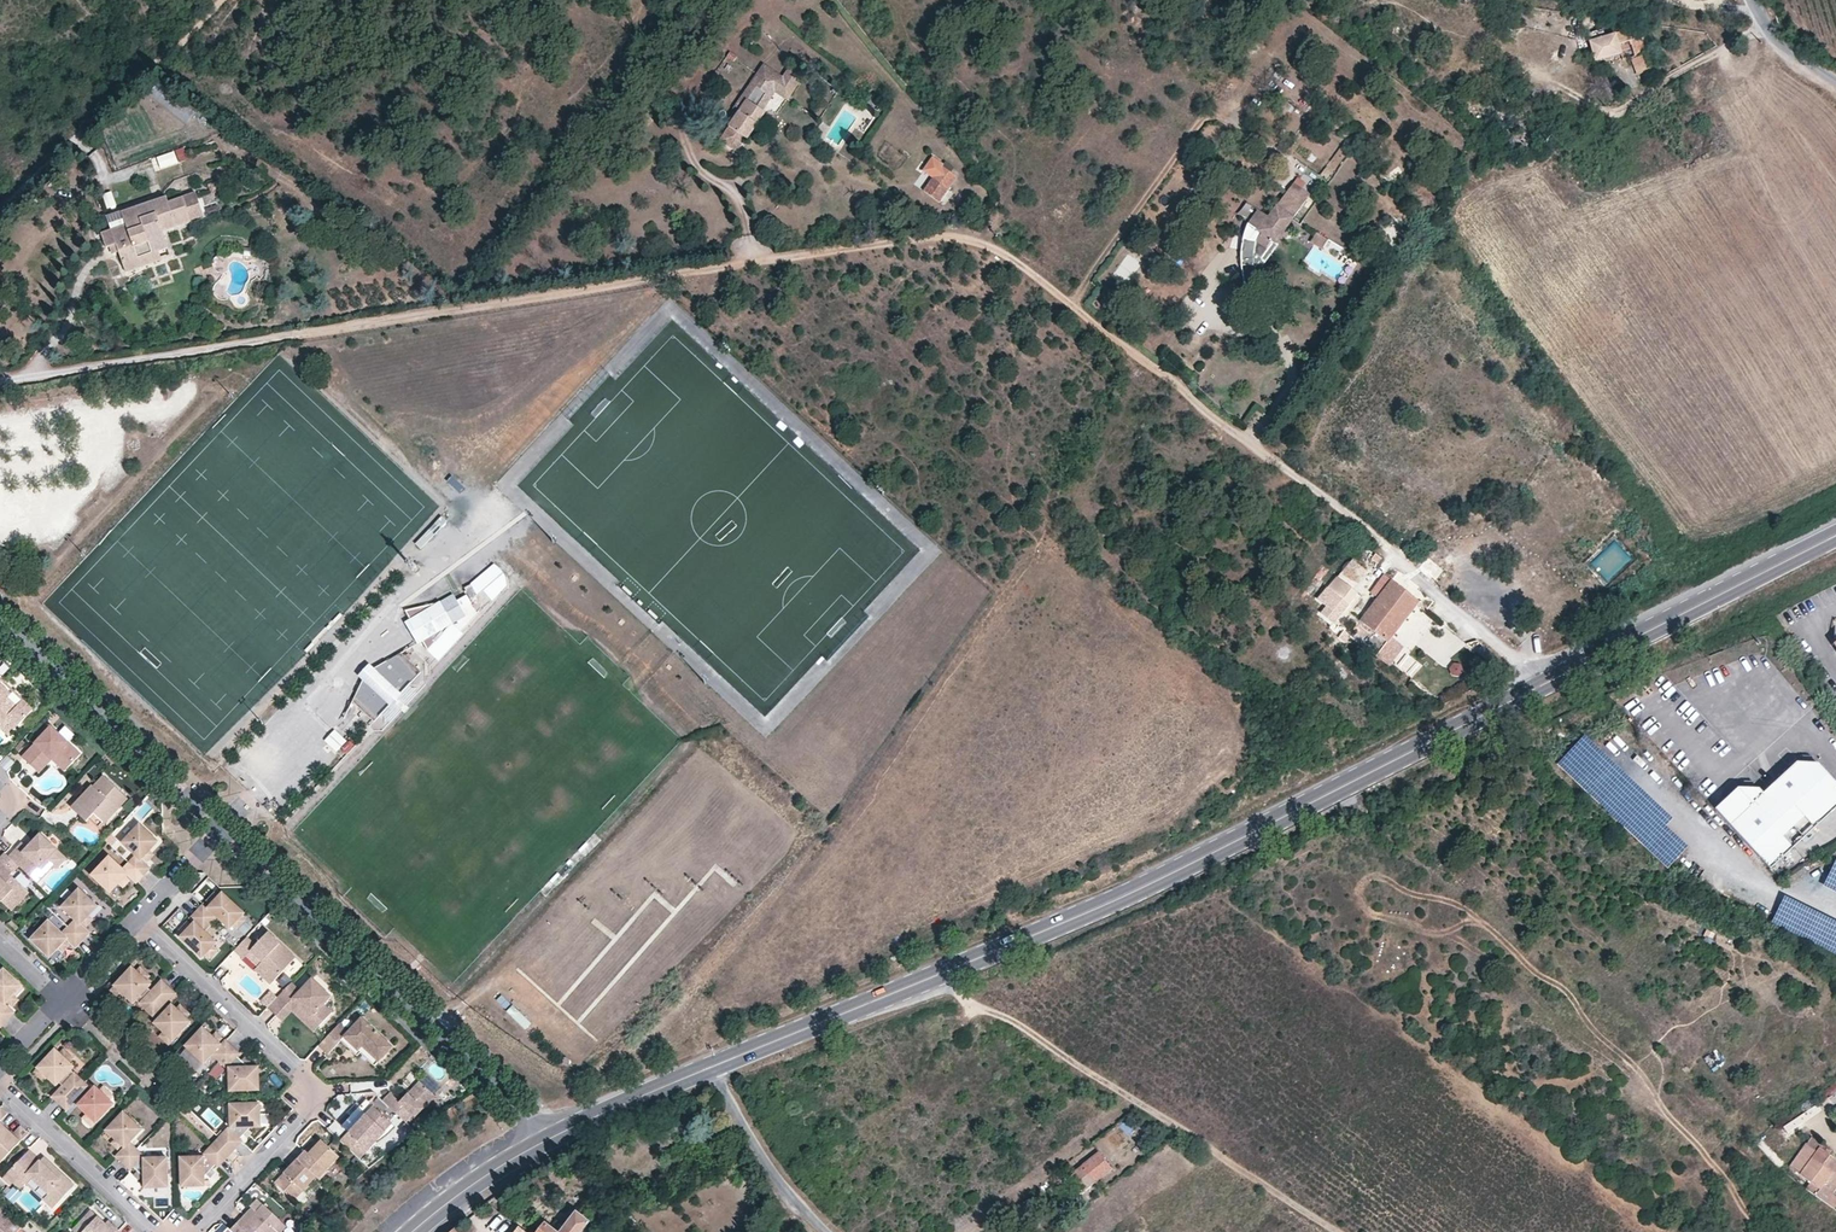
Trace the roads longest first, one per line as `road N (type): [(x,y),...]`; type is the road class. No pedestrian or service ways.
road 1 (track): [(0,379),(947,235),(1002,252),(1188,388),(1524,660),(1533,689)]
road 2 (primary): [(1835,535),(1135,893),(710,1067)]
road 3 (track): [(941,974),(1338,1231)]
road 4 (unclassified): [(552,1137),(226,831)]
road 5 (residential): [(183,1231),(304,1116),(308,1090),(136,924)]
road 6 (unclassified): [(226,831),(0,619)]
road 7 (track): [(0,211),(224,0)]
road 8 (residential): [(0,1087),(159,1231)]
road 9 (residential): [(710,1067),(781,1192),(821,1231)]
road 10 (primary): [(710,1067),(552,1137)]
road 11 (primary): [(552,1137),(410,1231)]
road 12 (residential): [(136,924),(226,831)]

